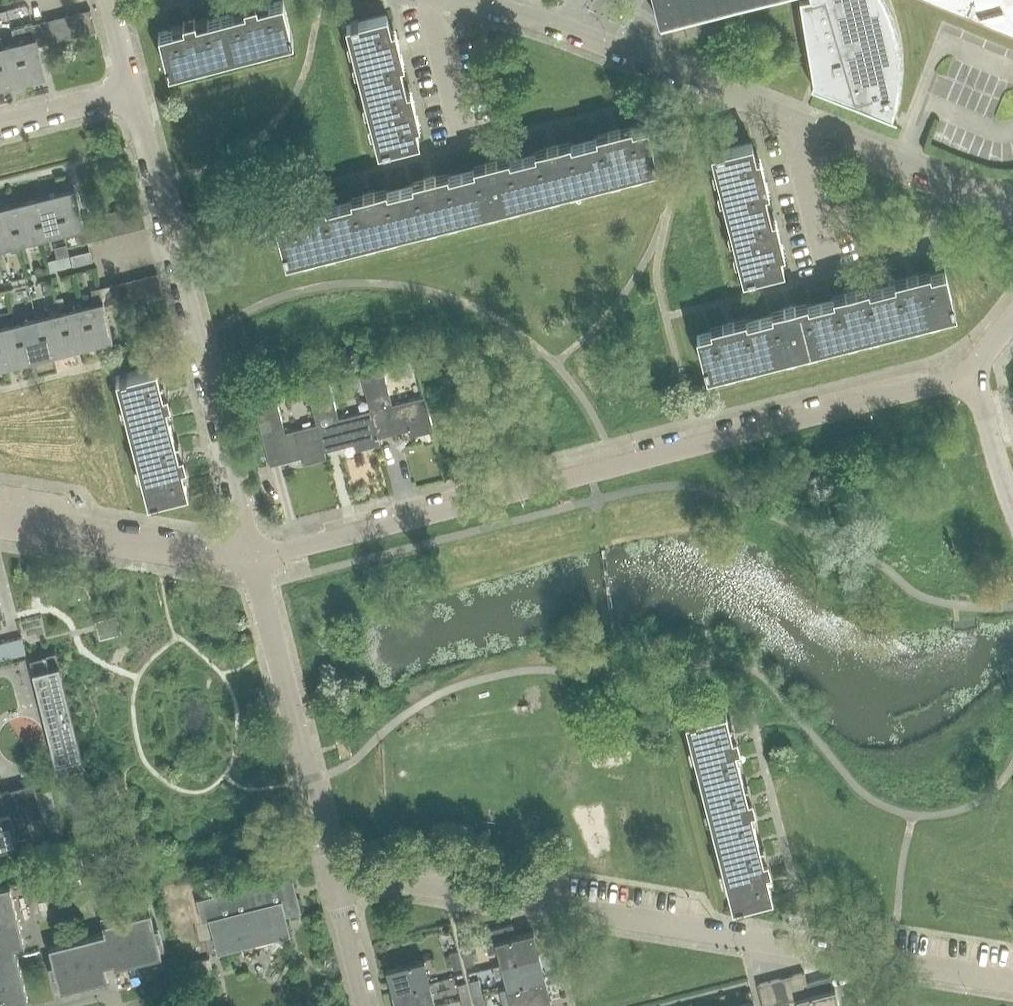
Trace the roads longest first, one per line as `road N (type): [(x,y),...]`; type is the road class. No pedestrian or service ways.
road 1 (residential): [(252,558),(946,383),(968,384)]
road 2 (residential): [(1012,982),(333,870)]
road 3 (residential): [(1012,206),(552,24),(461,0)]
road 4 (residential): [(252,558),(132,93)]
road 5 (residential): [(333,870),(252,558)]
road 6 (residential): [(0,521),(252,558)]
road 7 (residential): [(367,1005),(333,870)]
road 8 (residential): [(0,127),(132,93)]
road 9 (residential): [(1012,508),(981,400),(968,384)]

